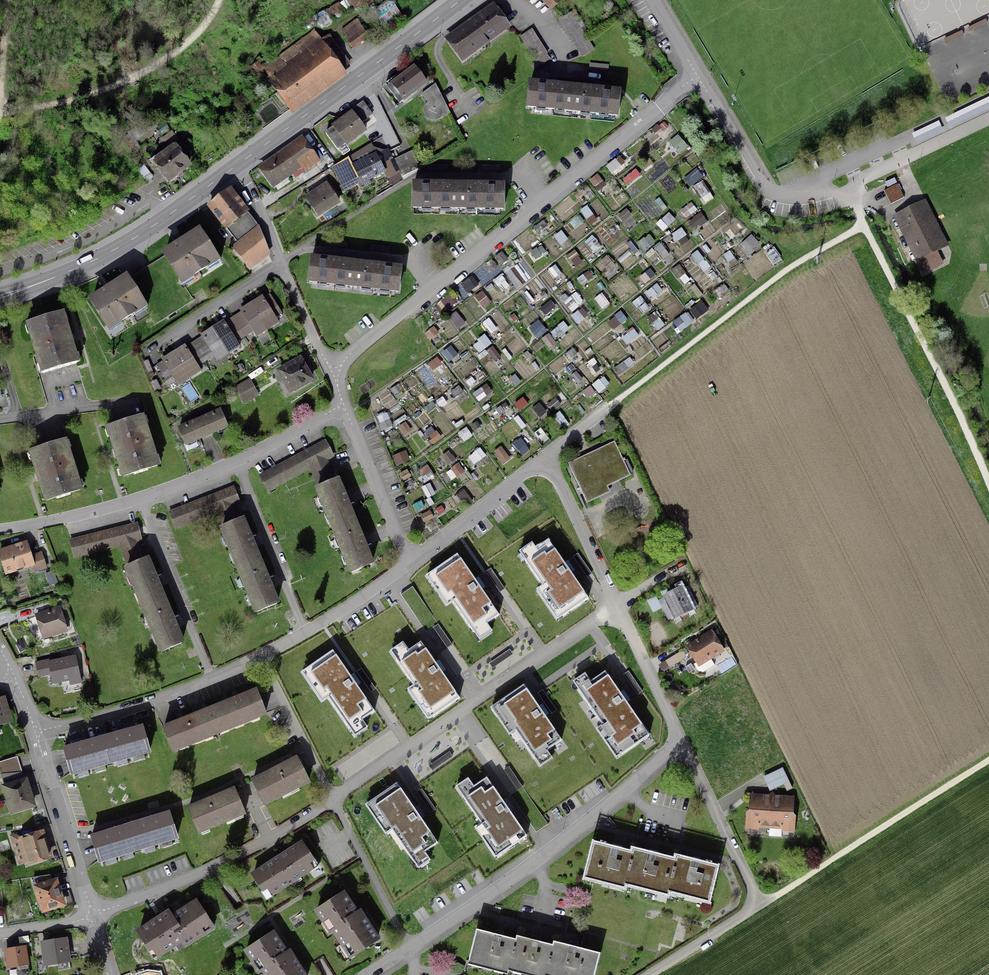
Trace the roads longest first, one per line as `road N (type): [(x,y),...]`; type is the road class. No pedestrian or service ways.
road 1 (residential): [(332,376),(362,344),(699,75)]
road 2 (residential): [(699,75),(767,187),(795,200),(846,186),(988,120)]
road 3 (residential): [(0,531),(182,484),(343,403)]
road 4 (residential): [(331,800),(617,606)]
road 5 (residential): [(682,743),(518,874),(407,949)]
road 6 (track): [(988,484),(864,225)]
road 7 (secondary): [(237,165),(460,0)]
road 8 (secondary): [(0,297),(118,248),(237,165)]
road 9 (residential): [(90,913),(214,868),(331,800)]
road 10 (track): [(217,0),(189,41),(141,73),(80,100),(0,113)]
road 11 (residential): [(259,656),(169,696),(35,733)]
road 12 (track): [(796,263),(610,405)]
road 13 (residential): [(35,733),(90,913)]
road 14 (track): [(988,761),(831,859)]
road 15 (residential): [(682,743),(760,905)]
road 16 (residential): [(411,561),(259,656)]
road 17 (residential): [(343,403),(411,561)]
road 18 (residential): [(331,800),(407,949)]
road 19 (residential): [(542,458),(411,561)]
road 20 (residential): [(542,458),(617,606)]
road 21 (residential): [(259,656),(331,800)]
road 22 (residential): [(617,606),(682,743)]
road 23 (residential): [(164,340),(281,264)]
road 24 (residential): [(649,974),(760,905)]
road 25 (residential): [(281,264),(332,376)]

